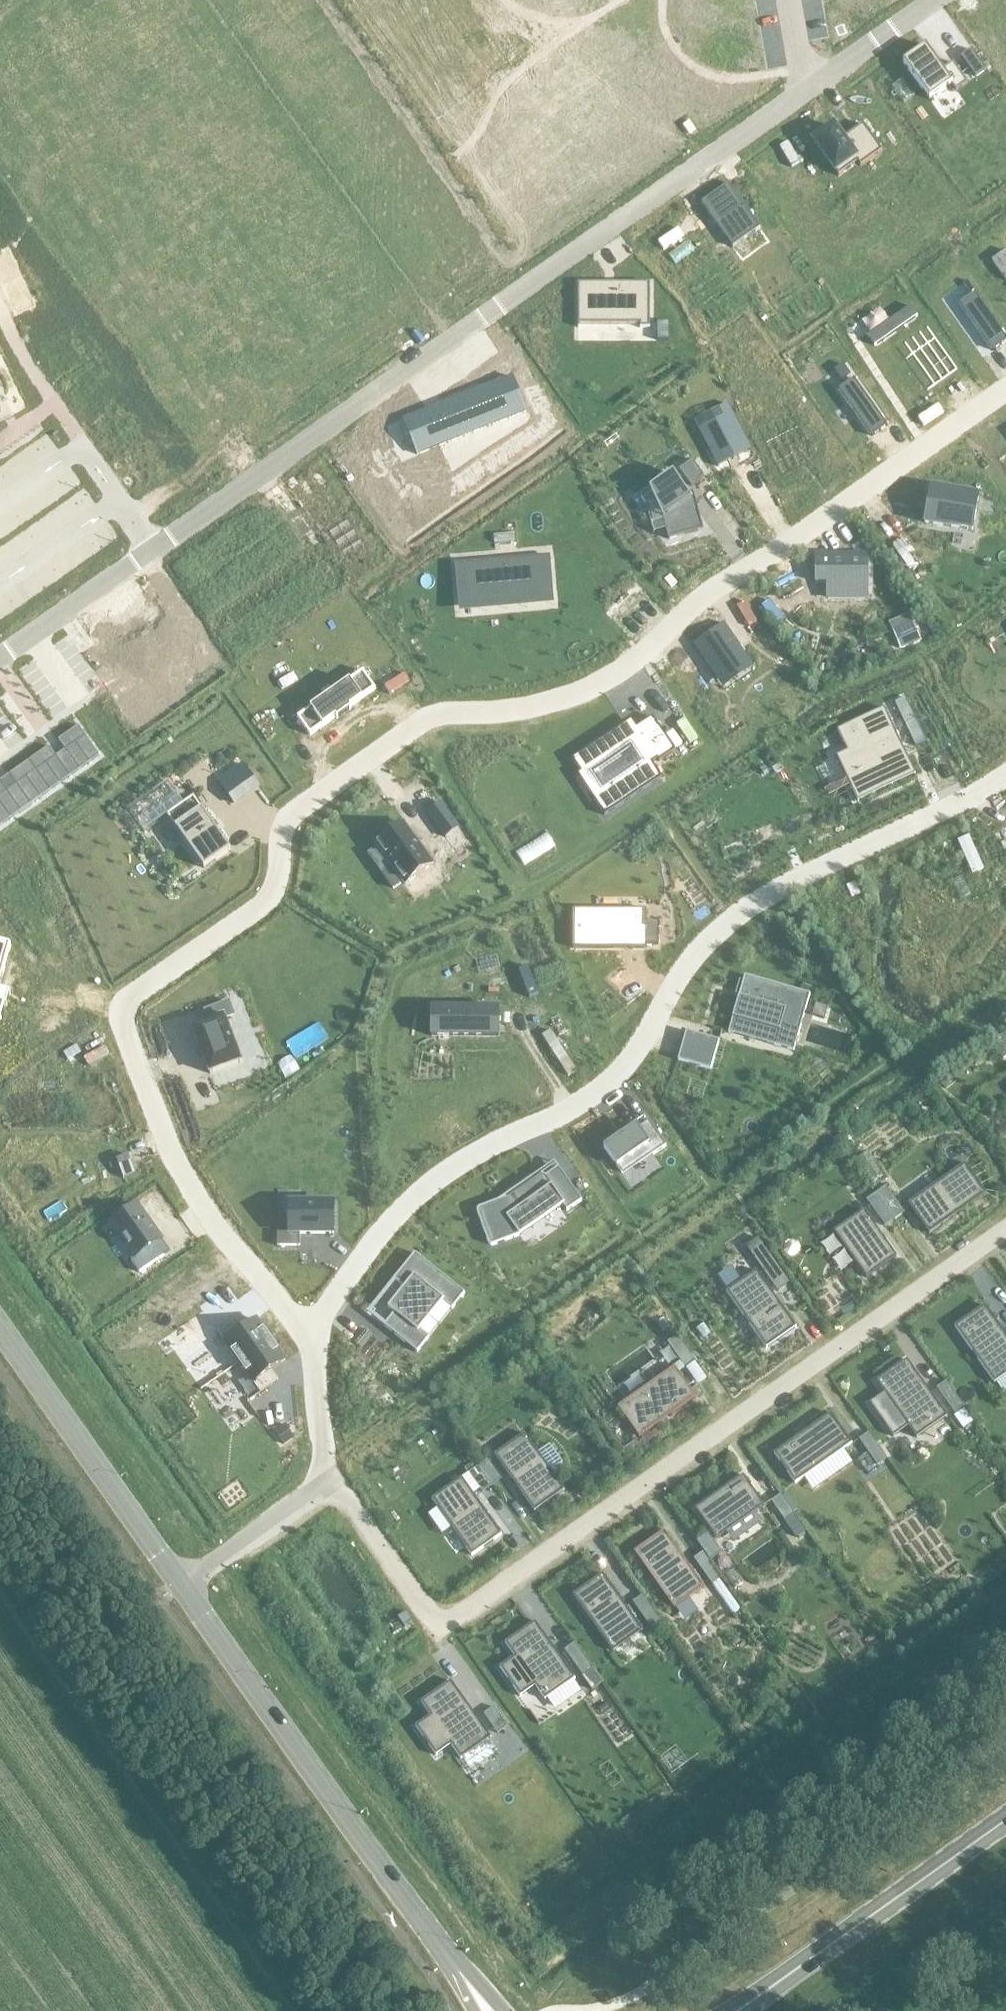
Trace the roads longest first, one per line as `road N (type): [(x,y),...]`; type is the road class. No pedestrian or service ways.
road 1 (residential): [(1005,387),(713,584),(600,676),(538,699),(437,711),(294,812),(262,898),(134,992),(125,1027),(156,1120),(208,1212),(304,1335)]
road 2 (residential): [(1005,782),(751,903),(698,946),(604,1088),(427,1185),(341,1277),(304,1335)]
road 3 (residential): [(1005,1228),(442,1627),(333,1479)]
road 4 (residential): [(157,548),(805,91)]
road 5 (tertiary): [(458,1968),(183,1584)]
road 6 (secondary): [(739,2010),(1005,1820)]
road 7 (tertiary): [(183,1584),(0,1322)]
road 8 (residential): [(0,658),(157,548)]
road 9 (residential): [(333,1479),(183,1584)]
road 10 (residential): [(805,91),(935,0)]
road 11 (residential): [(304,1335),(322,1459),(333,1479)]
road 12 (residential): [(84,446),(157,548)]

